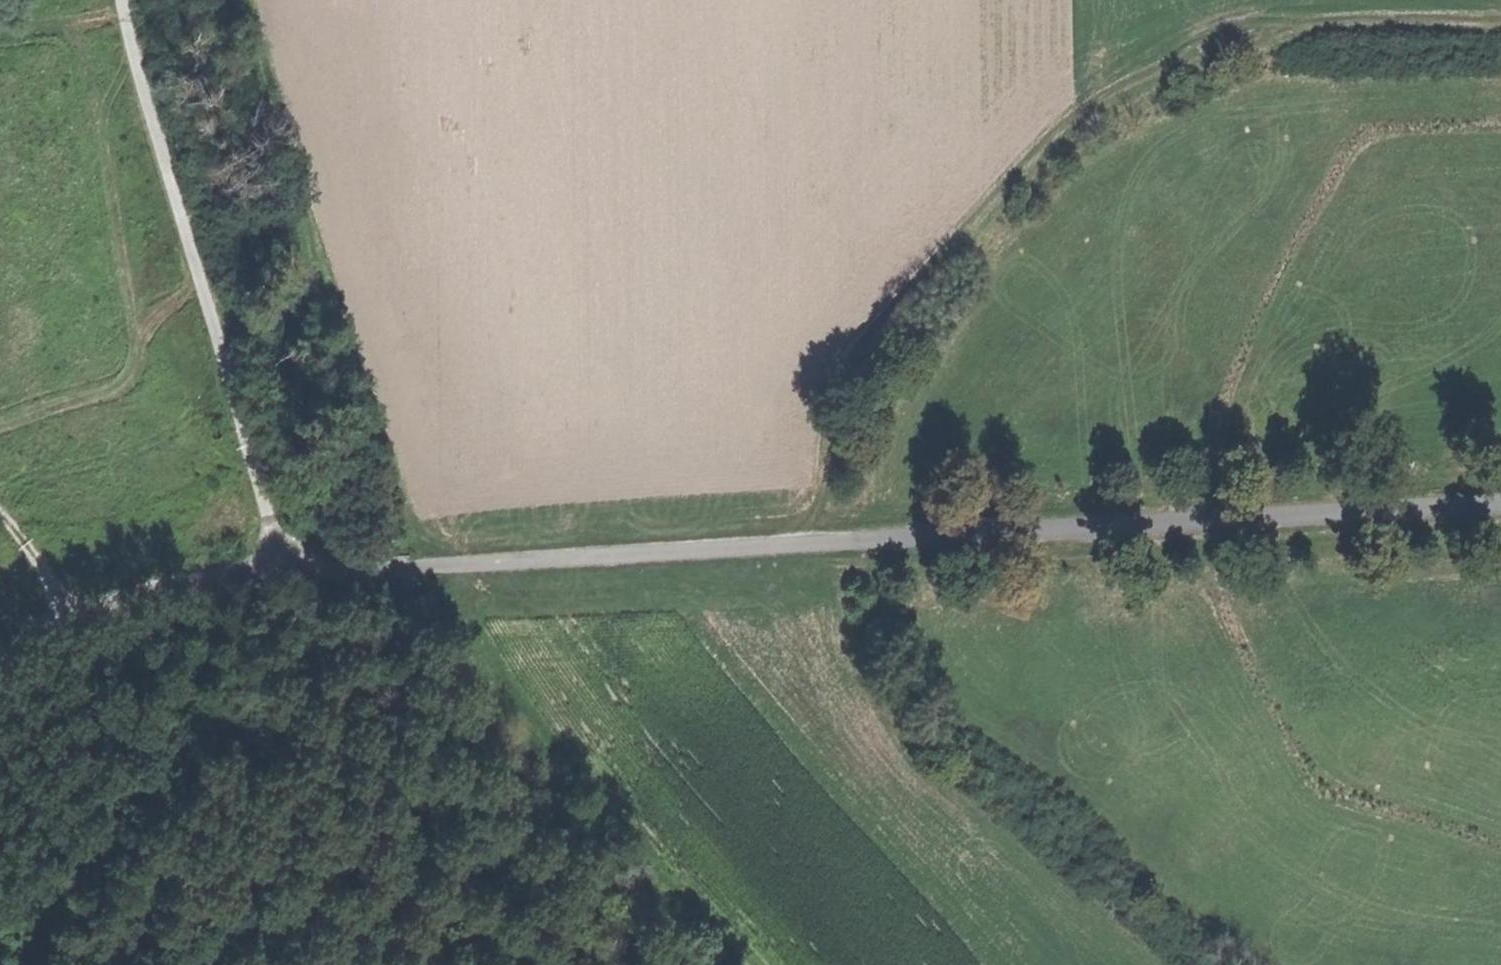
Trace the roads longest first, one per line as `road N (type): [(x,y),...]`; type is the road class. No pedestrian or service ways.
road 1 (unclassified): [(127,0),(201,283),(289,573),(176,583),(112,599),(67,616),(0,667)]
road 2 (track): [(67,616),(40,561),(0,513)]

